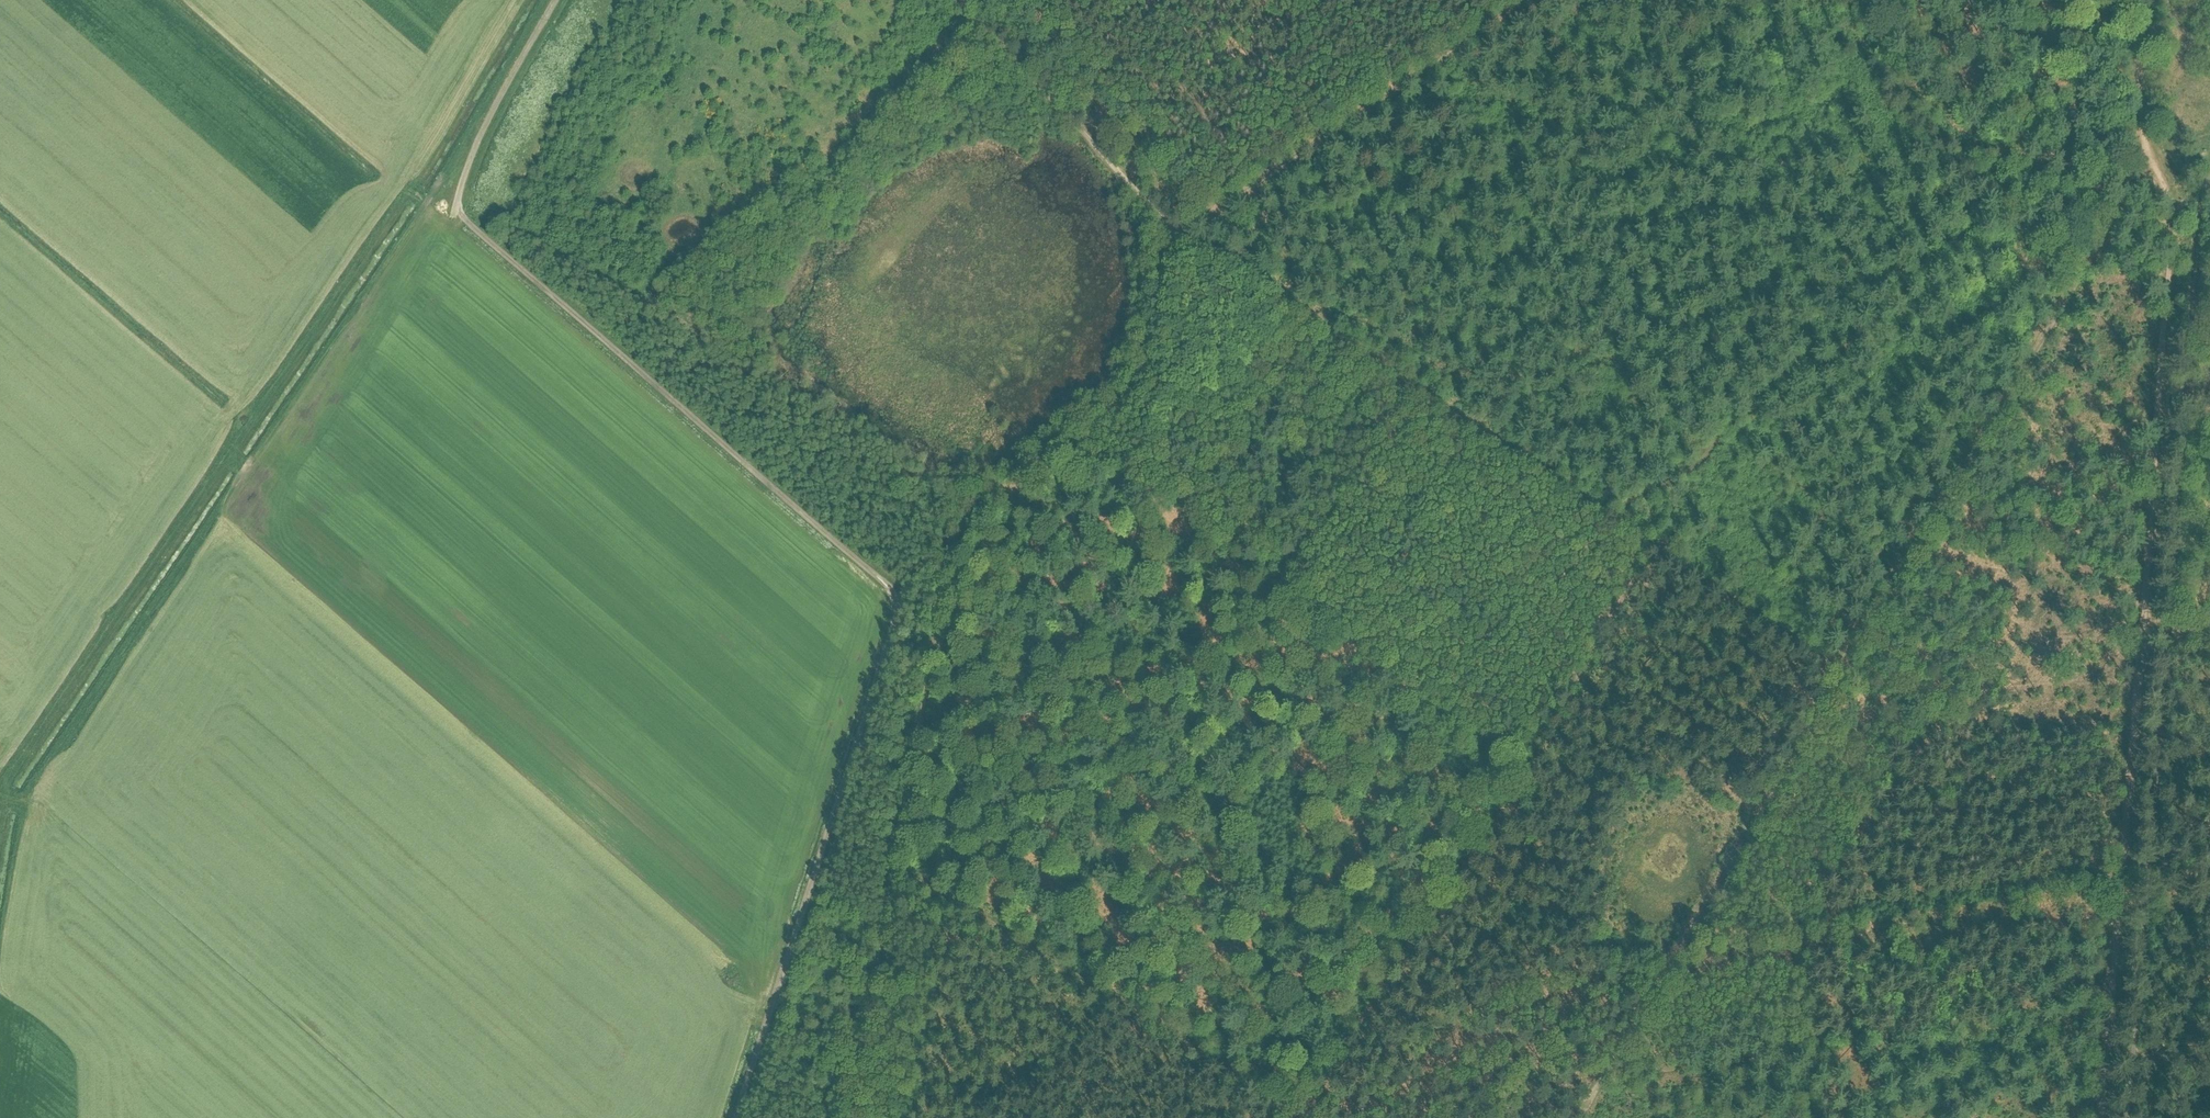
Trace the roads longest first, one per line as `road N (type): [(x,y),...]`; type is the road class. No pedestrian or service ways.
road 1 (track): [(736,1117),(900,607),(891,591),(456,212)]
road 2 (track): [(2136,215),(2009,393),(1577,1117)]
road 3 (track): [(892,882),(951,548),(962,527),(1117,410),(1150,355),(1163,268),(1181,231)]
road 4 (track): [(1298,1117),(1656,551)]
road 5 (track): [(2163,184),(2171,217),(2138,667)]
road 6 (track): [(1294,1115),(894,863)]
road 7 (track): [(2138,667),(2098,1117)]
road 8 (track): [(1181,231),(1549,478)]
road 9 (track): [(1181,231),(1522,0)]
road 10 (track): [(954,0),(1181,231)]
road 11 (track): [(852,1117),(892,882)]
road 12 (unclassified): [(556,0),(478,139),(456,212)]
road 13 (track): [(1656,551),(1815,656)]
road 14 (track): [(2121,0),(2163,184)]

